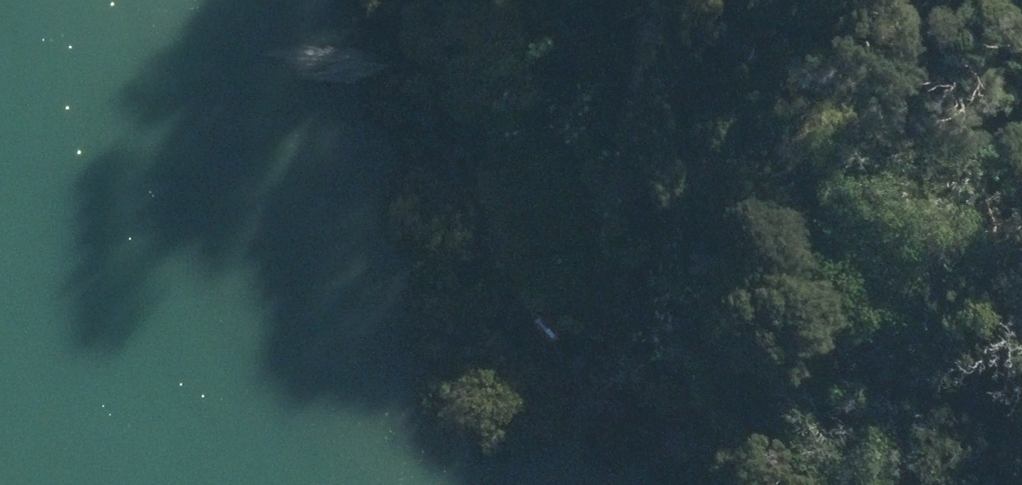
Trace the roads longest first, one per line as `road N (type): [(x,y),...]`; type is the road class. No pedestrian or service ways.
road 1 (trunk): [(1021,148),(0,442)]
road 2 (trunk): [(0,349),(1021,56)]

